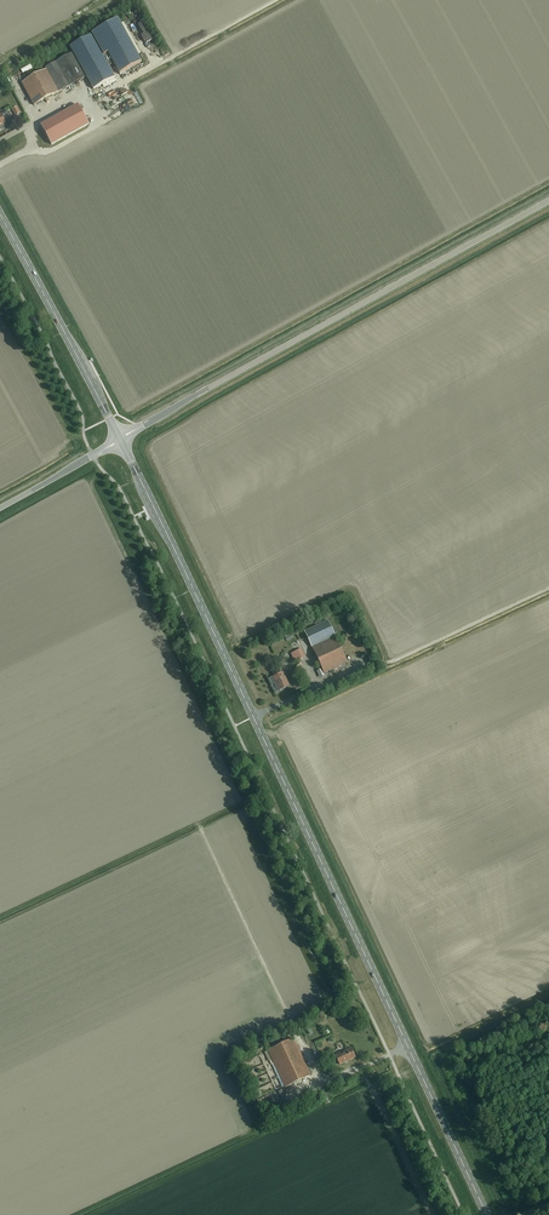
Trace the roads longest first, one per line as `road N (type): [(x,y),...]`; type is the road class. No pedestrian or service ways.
road 1 (secondary): [(485,1214),(120,439)]
road 2 (unclassified): [(120,439),(548,199)]
road 3 (secondary): [(120,439),(0,215)]
road 4 (unclassified): [(120,439),(0,508)]

